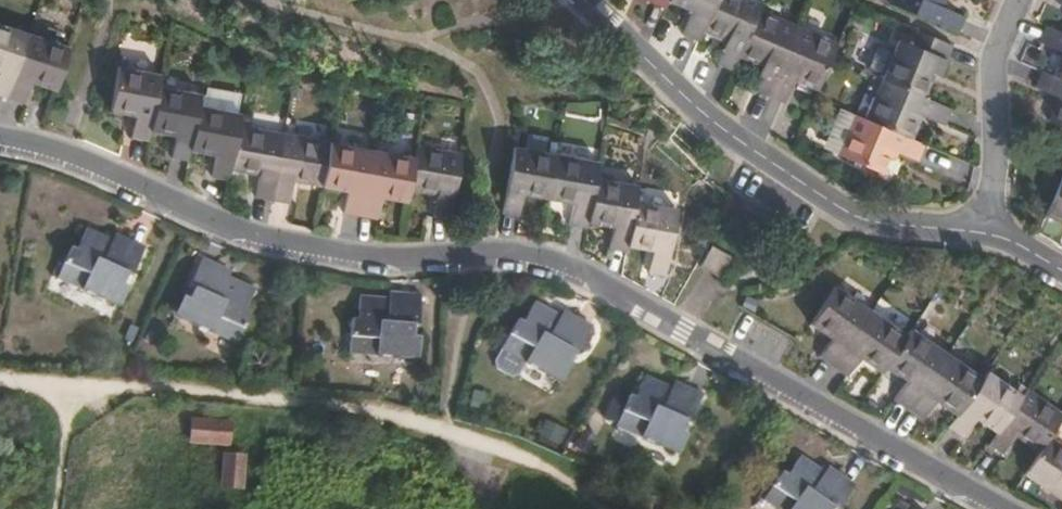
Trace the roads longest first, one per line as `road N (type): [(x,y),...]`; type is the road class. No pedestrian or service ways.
road 1 (residential): [(1001,508),(542,260),(353,257),(238,232),(52,152),(0,143)]
road 2 (residential): [(584,0),(726,132),(847,216),(990,234)]
road 3 (residential): [(990,234),(994,60),(1019,0)]

